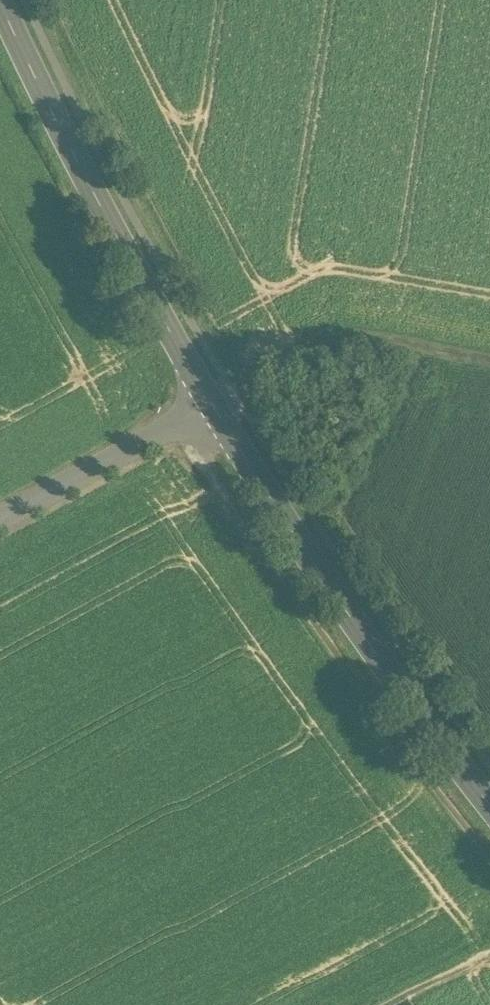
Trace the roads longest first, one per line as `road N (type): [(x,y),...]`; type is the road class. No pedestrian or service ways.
road 1 (track): [(489,855),(305,609),(181,426)]
road 2 (tertiary): [(489,807),(375,656),(214,408)]
road 3 (tertiary): [(214,408),(133,270),(0,4)]
road 4 (track): [(214,408),(346,342),(489,365)]
road 5 (residential): [(214,408),(0,528)]

